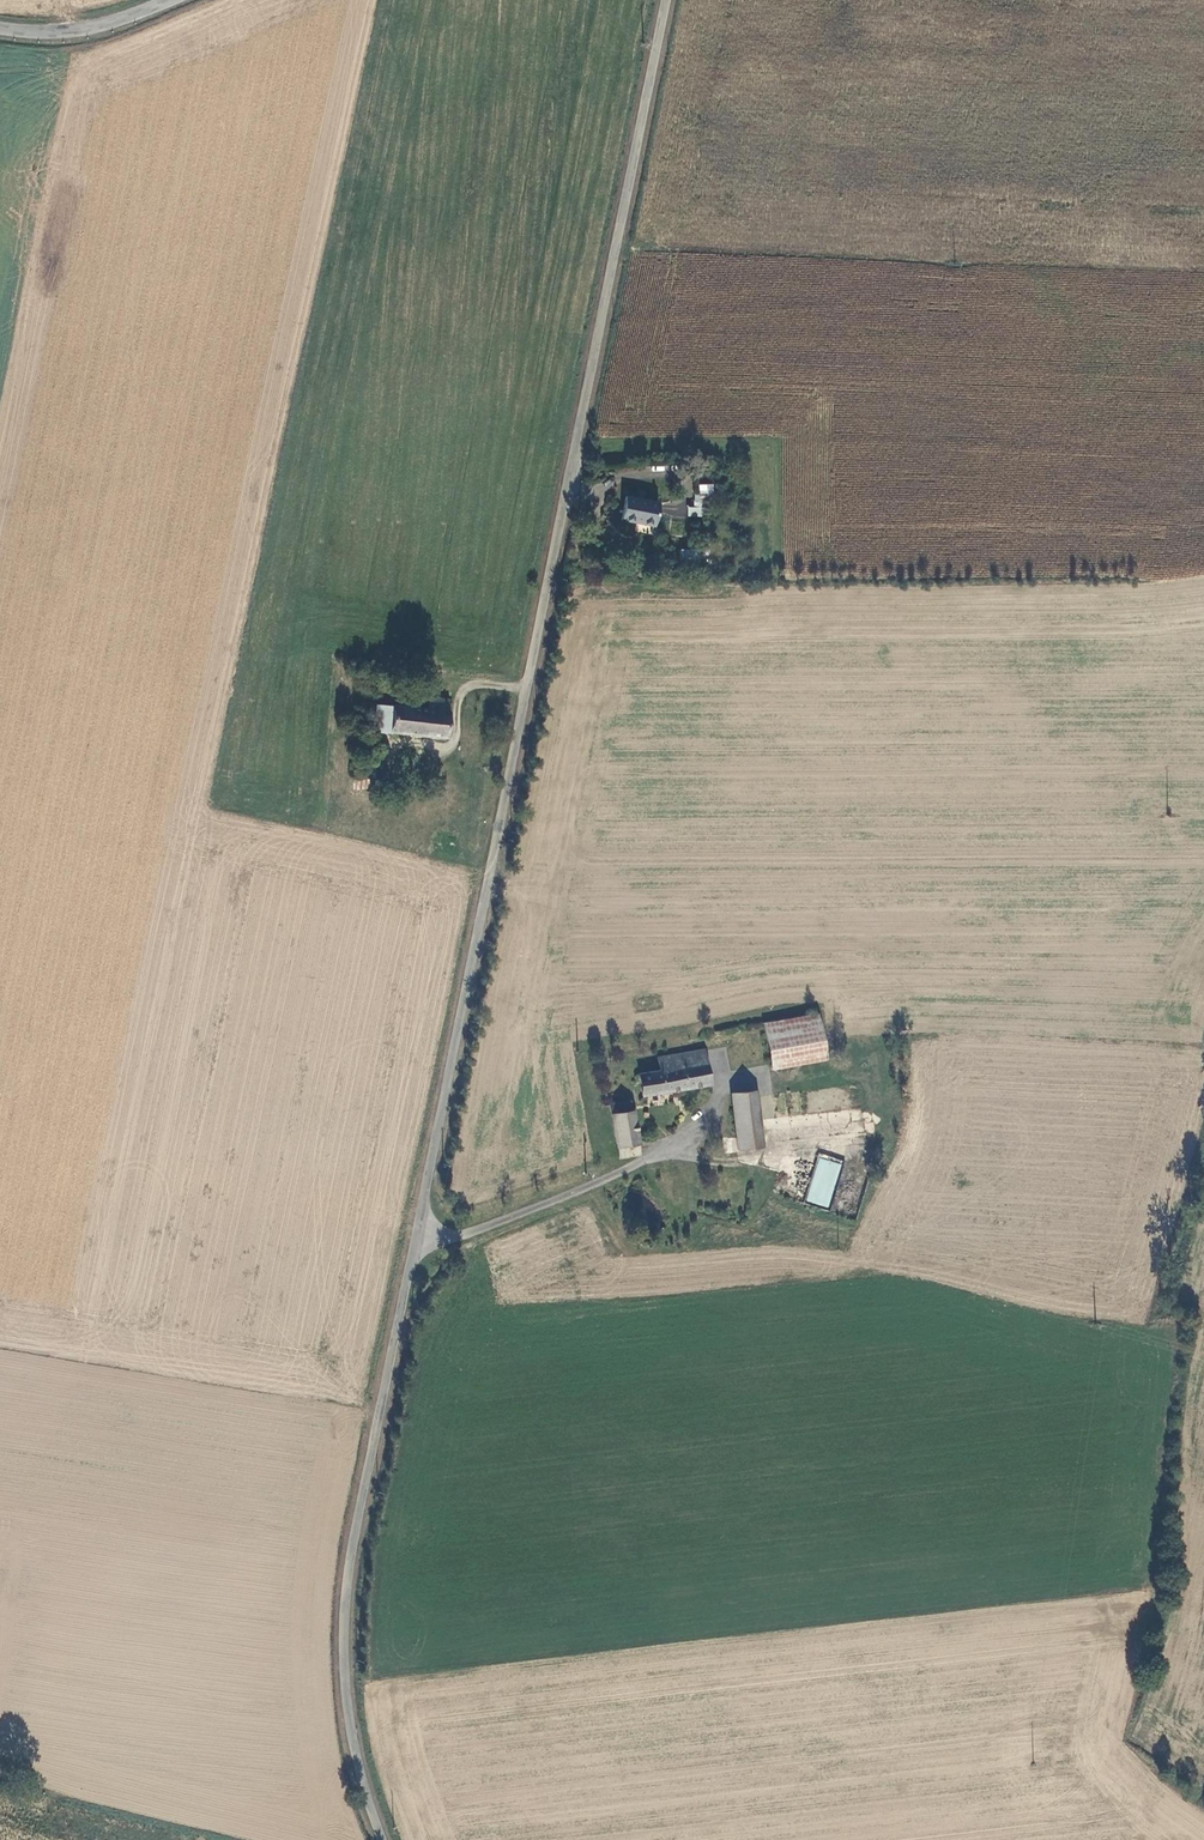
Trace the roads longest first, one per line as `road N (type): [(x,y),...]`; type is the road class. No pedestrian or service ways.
road 1 (unclassified): [(384,1839),(356,1765),(345,1676),(348,1580),(666,0)]
road 2 (tertiary): [(0,28),(93,27),(169,0)]

